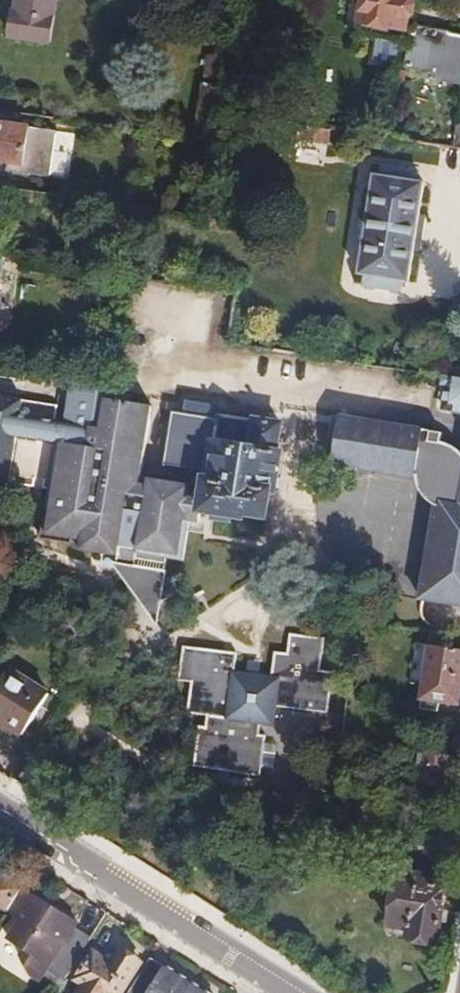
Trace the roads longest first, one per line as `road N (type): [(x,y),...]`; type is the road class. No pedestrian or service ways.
road 1 (tertiary): [(289,992),(0,808)]

